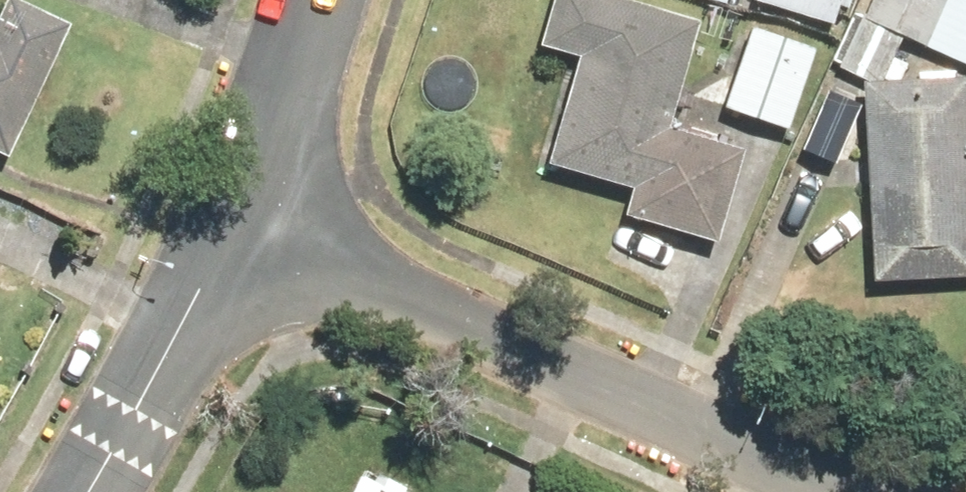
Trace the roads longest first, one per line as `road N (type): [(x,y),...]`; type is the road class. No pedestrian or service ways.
road 1 (residential): [(842,491),(240,222)]
road 2 (residential): [(240,222),(139,412),(85,491)]
road 3 (residential): [(314,0),(240,222)]

